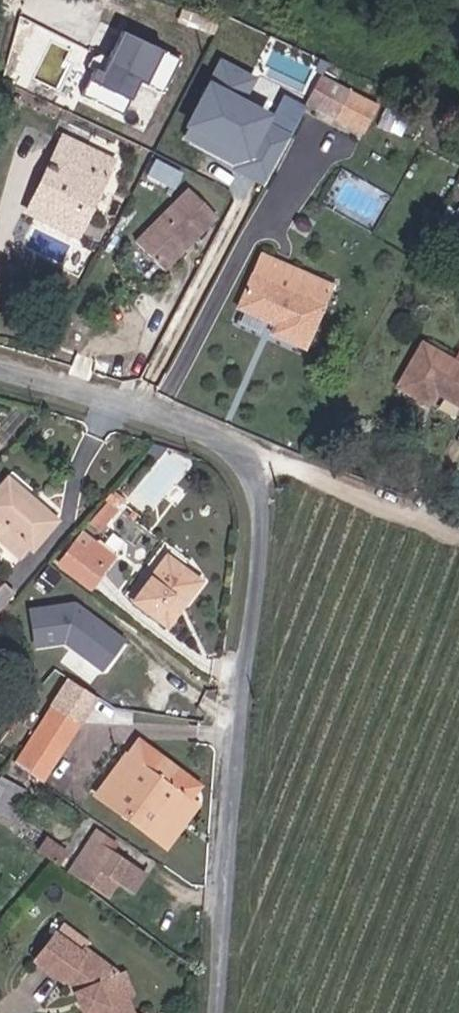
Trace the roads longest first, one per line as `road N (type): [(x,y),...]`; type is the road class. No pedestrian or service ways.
road 1 (residential): [(216,1012),(262,533),(253,490),(232,451),(147,414),(0,372)]

